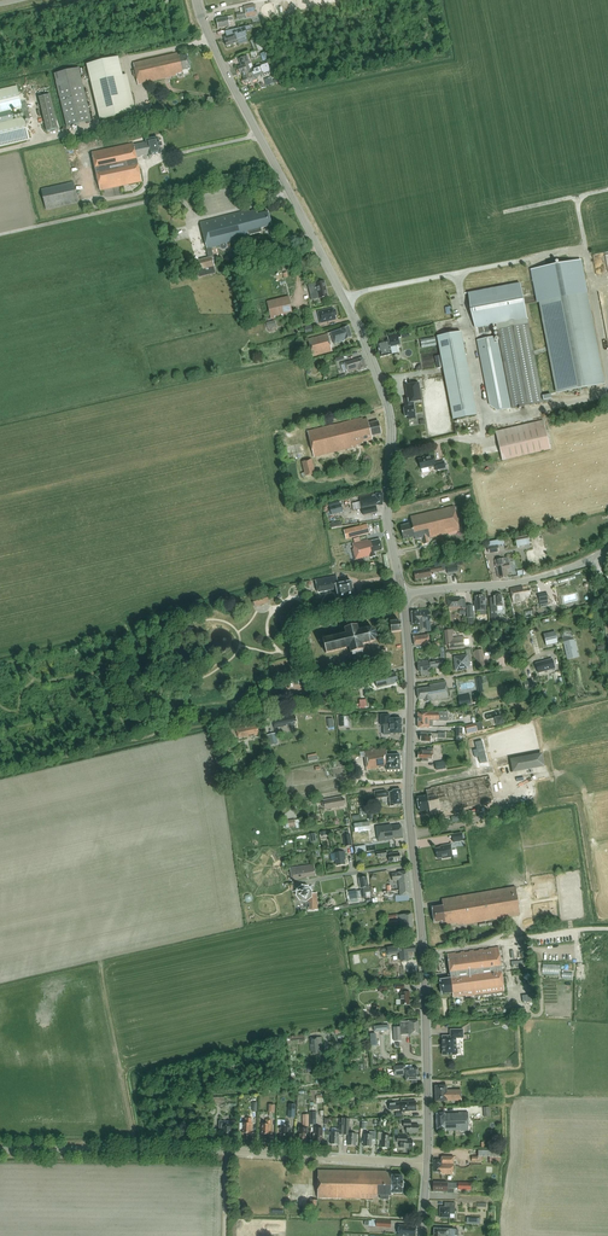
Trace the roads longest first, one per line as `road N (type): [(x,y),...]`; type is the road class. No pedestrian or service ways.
road 1 (tertiary): [(404,594),(388,517),(387,402),(345,301),(219,61),(197,0)]
road 2 (tertiary): [(427,1164),(0,1150)]
road 3 (tertiary): [(427,1164),(414,865)]
road 4 (residential): [(410,666),(312,689),(290,632),(299,617),(404,594)]
road 5 (tertiary): [(404,594),(549,575),(607,548)]
road 6 (tertiary): [(414,865),(411,682)]
road 7 (track): [(253,721),(312,711),(411,711)]
road 8 (residential): [(411,682),(552,652)]

